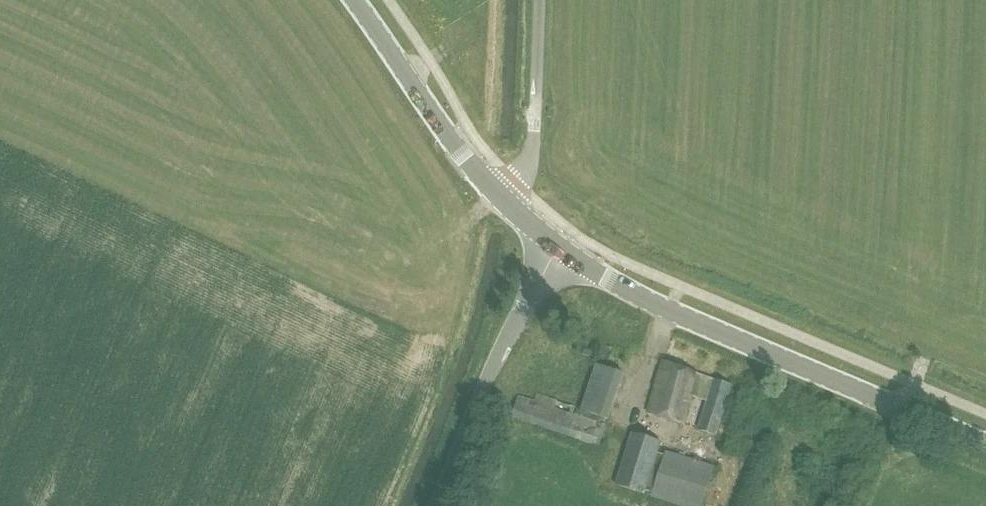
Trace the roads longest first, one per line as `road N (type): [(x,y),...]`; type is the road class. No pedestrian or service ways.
road 1 (secondary): [(985,445),(661,309),(548,243)]
road 2 (secondary): [(548,243),(469,161),(352,0)]
road 3 (unclassified): [(441,505),(548,243)]

